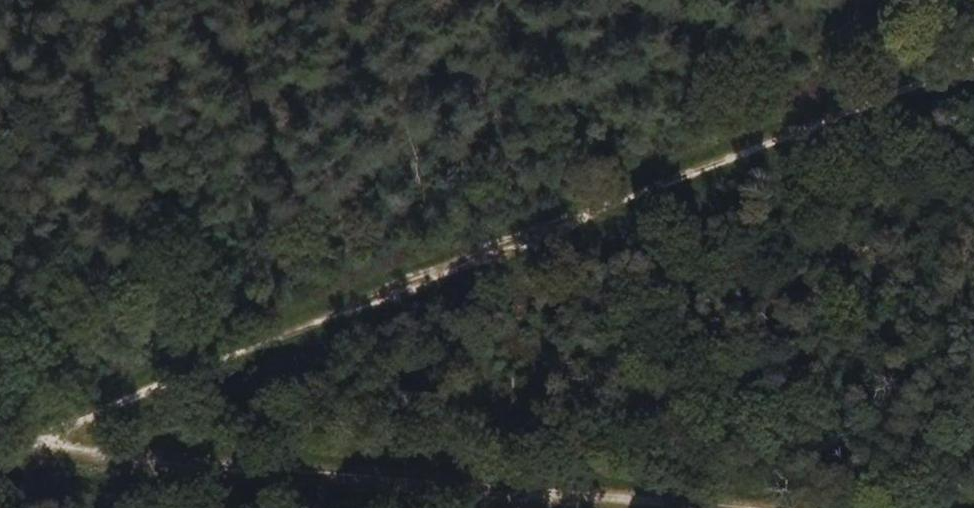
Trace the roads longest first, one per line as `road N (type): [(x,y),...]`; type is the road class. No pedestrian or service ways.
road 1 (track): [(973,62),(29,447)]
road 2 (track): [(0,446),(731,507)]

